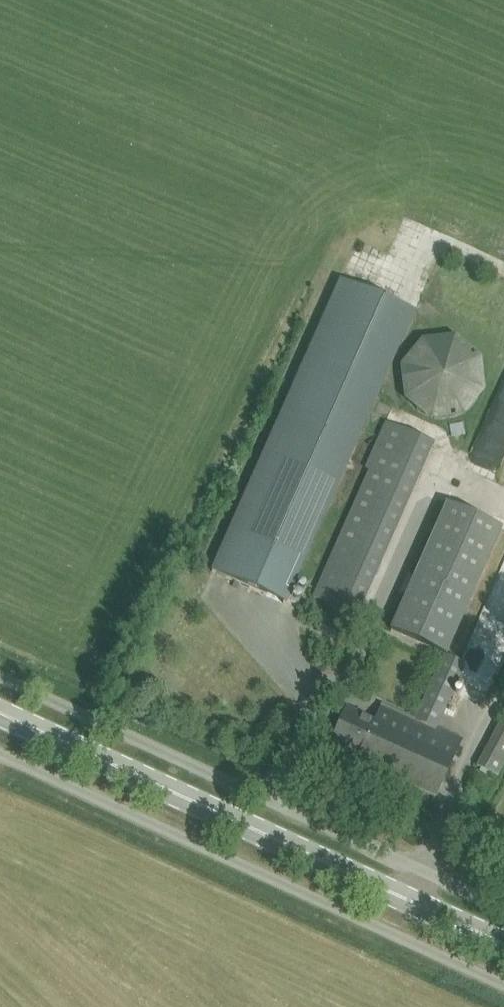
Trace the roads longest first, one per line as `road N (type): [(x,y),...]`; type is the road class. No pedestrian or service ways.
road 1 (unclassified): [(0,752),(503,985)]
road 2 (primary): [(503,942),(0,711)]
road 3 (unclassified): [(503,908),(0,678)]

